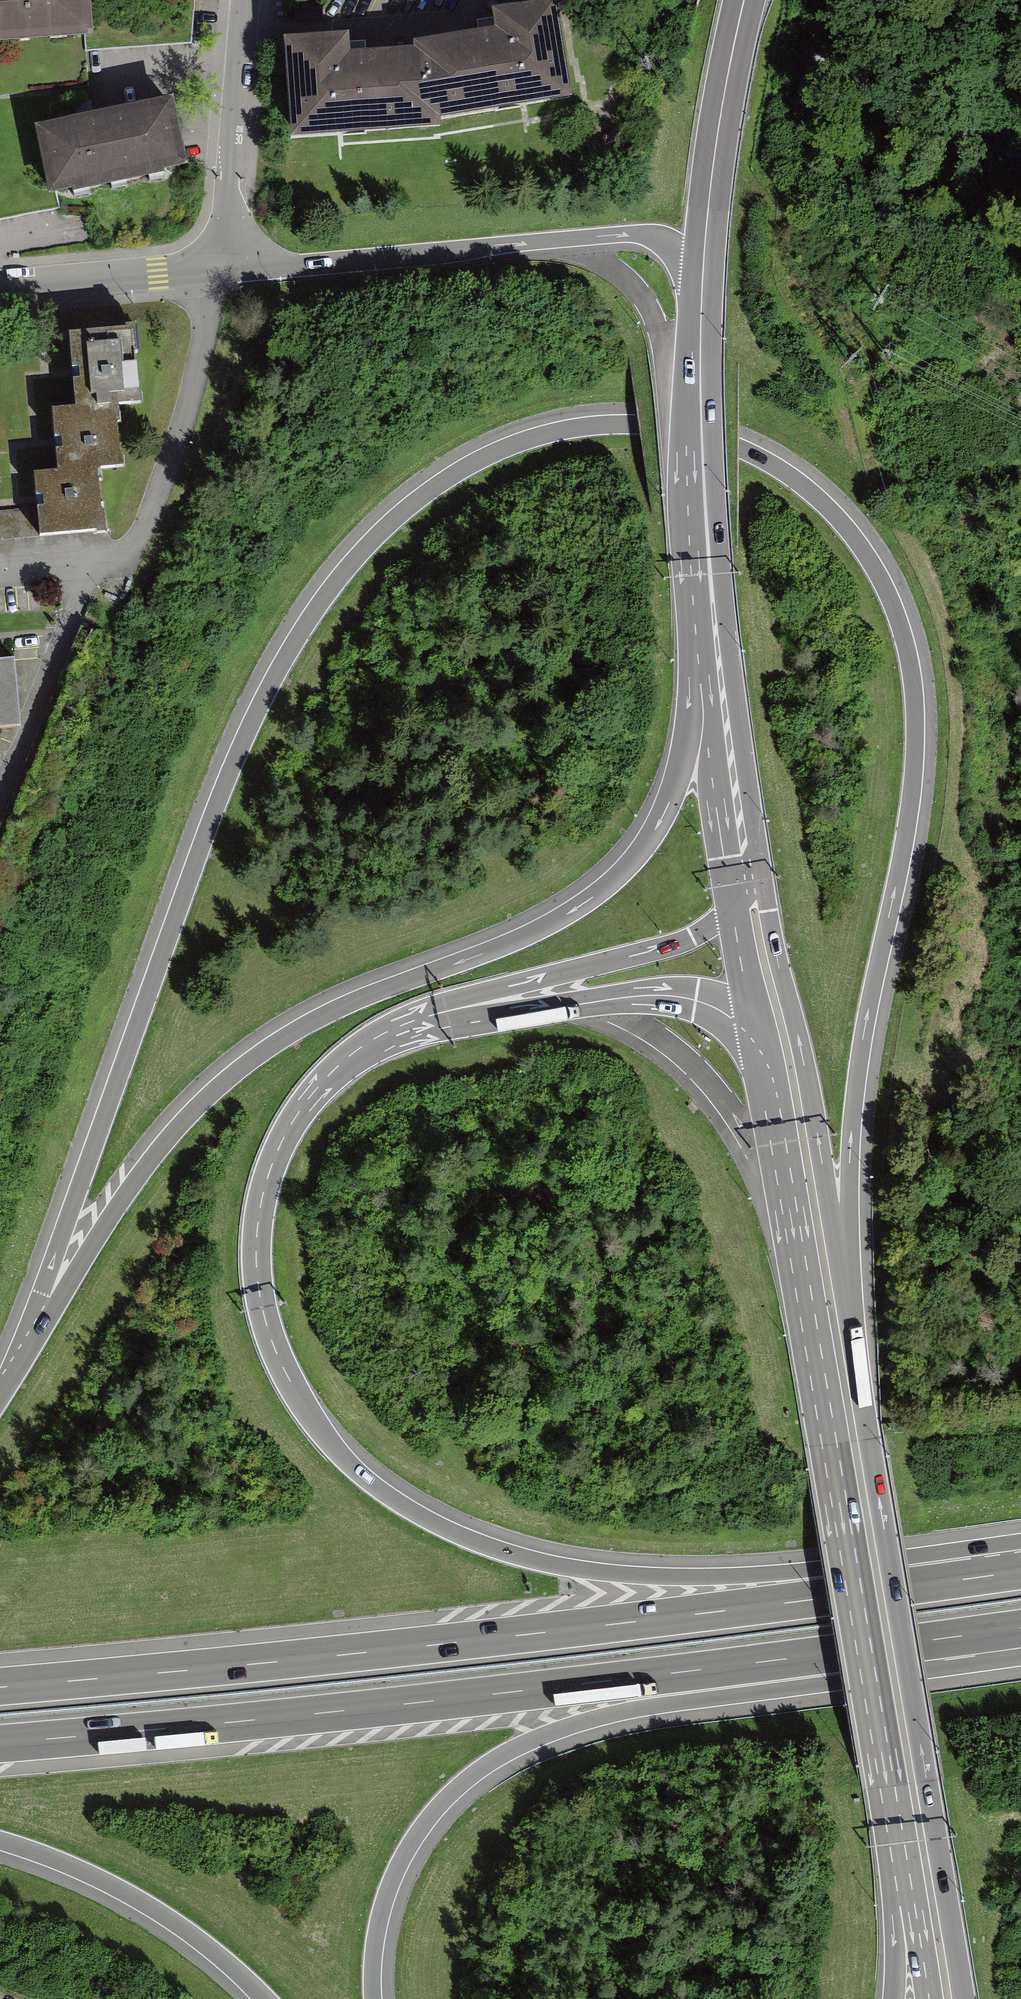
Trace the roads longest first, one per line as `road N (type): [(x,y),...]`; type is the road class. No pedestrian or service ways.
road 1 (motorway): [(846,1291),(855,1096),(914,798),(907,647),(855,541),(784,473),(691,434),(610,425),(500,449),(436,487),(383,530),(316,608),(234,768),(9,1377)]
road 2 (motorway): [(999,1574),(928,1556),(750,1575),(608,1571),(455,1529),(350,1461),(303,1405),(271,1339),(259,1289),(258,1221),(277,1153),(308,1100),(372,1040),(416,1020)]
road 3 (motorway): [(702,634),(682,759),(653,827),(619,869),(543,923),(293,1026),(211,1087),(112,1208),(9,1377)]
road 4 (motorway): [(999,1574),(526,1634),(0,1686)]
road 5 (motorway): [(0,1744),(920,1642)]
road 6 (trunk): [(770,1073),(906,1852)]
road 7 (motorway): [(377,1998),(381,1929),(404,1863),(446,1804),(490,1766),(589,1723),(920,1642)]
road 8 (trunk): [(964,1998),(846,1291)]
road 9 (trunk): [(212,267),(634,235),(669,245),(702,287)]
road 10 (trunk): [(846,1291),(759,844)]
road 11 (motorway): [(416,1020),(461,1025),(593,1001),(696,1000),(734,1019),(770,1073)]
road 12 (motorway): [(416,1020),(454,1001),(672,946),(732,906)]
road 13 (track): [(1020,157),(917,112),(723,0)]
road 14 (motorway): [(0,1845),(151,1912),(259,1998)]
road 15 (residential): [(212,267),(175,420),(116,540)]
road 16 (trunk): [(745,0),(718,135),(702,287)]
road 17 (trunk): [(759,844),(709,566)]
road 18 (trunk): [(709,566),(702,287)]
road 19 (trunk): [(702,634),(732,906)]
road 20 (residential): [(244,0),(227,216),(212,267)]
road 21 (tertiary): [(0,286),(212,267)]
road 22 (trunk): [(732,906),(770,1073)]
road 23 (trunk): [(906,1852),(930,1998)]
road 24 (motorway): [(906,1852),(890,1998)]

